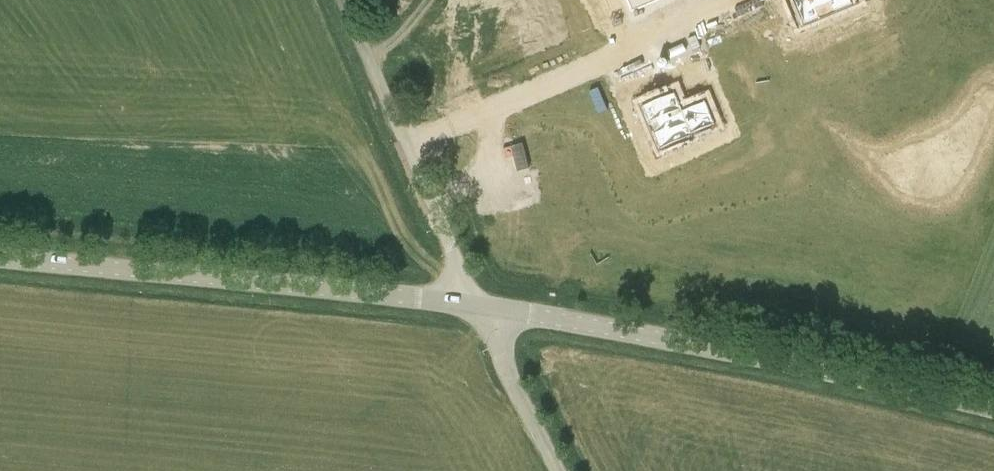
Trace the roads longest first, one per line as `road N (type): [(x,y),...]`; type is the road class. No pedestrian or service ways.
road 1 (unclassified): [(993,408),(477,306)]
road 2 (unclassified): [(477,306),(0,259)]
road 3 (unclassified): [(477,306),(342,0)]
road 4 (unclassified): [(556,470),(477,306)]

